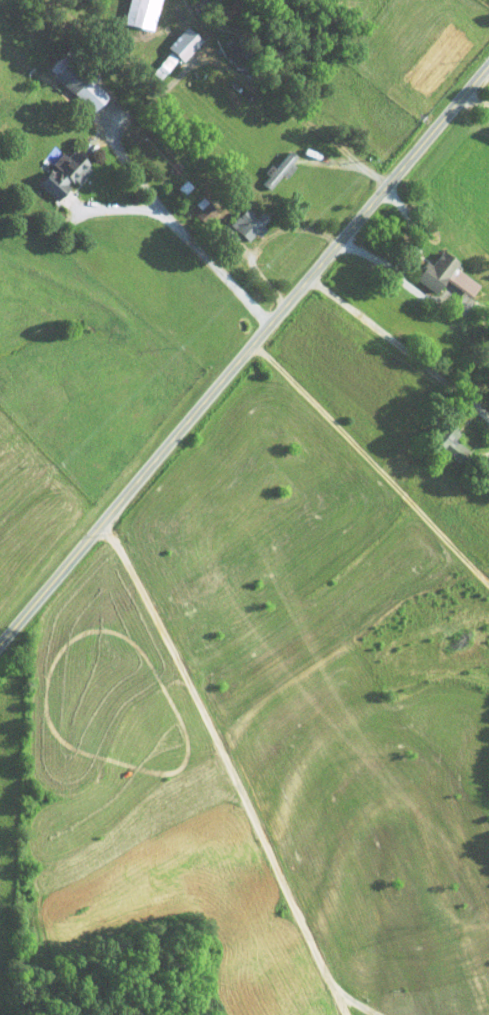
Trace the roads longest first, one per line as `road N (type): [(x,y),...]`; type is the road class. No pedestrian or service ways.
road 1 (residential): [(0,651),(488,69)]

